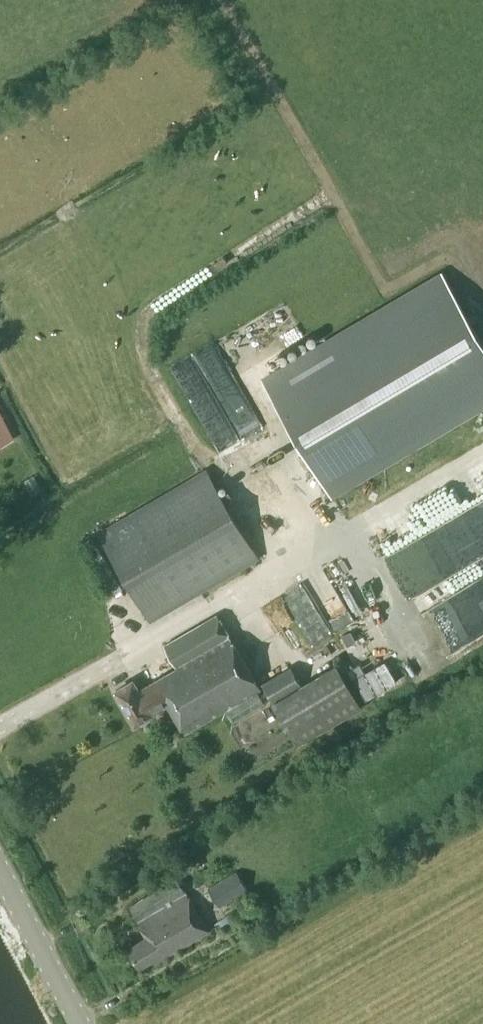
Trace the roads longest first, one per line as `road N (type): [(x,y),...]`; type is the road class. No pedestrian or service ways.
road 1 (secondary): [(80,1023),(0,867)]

